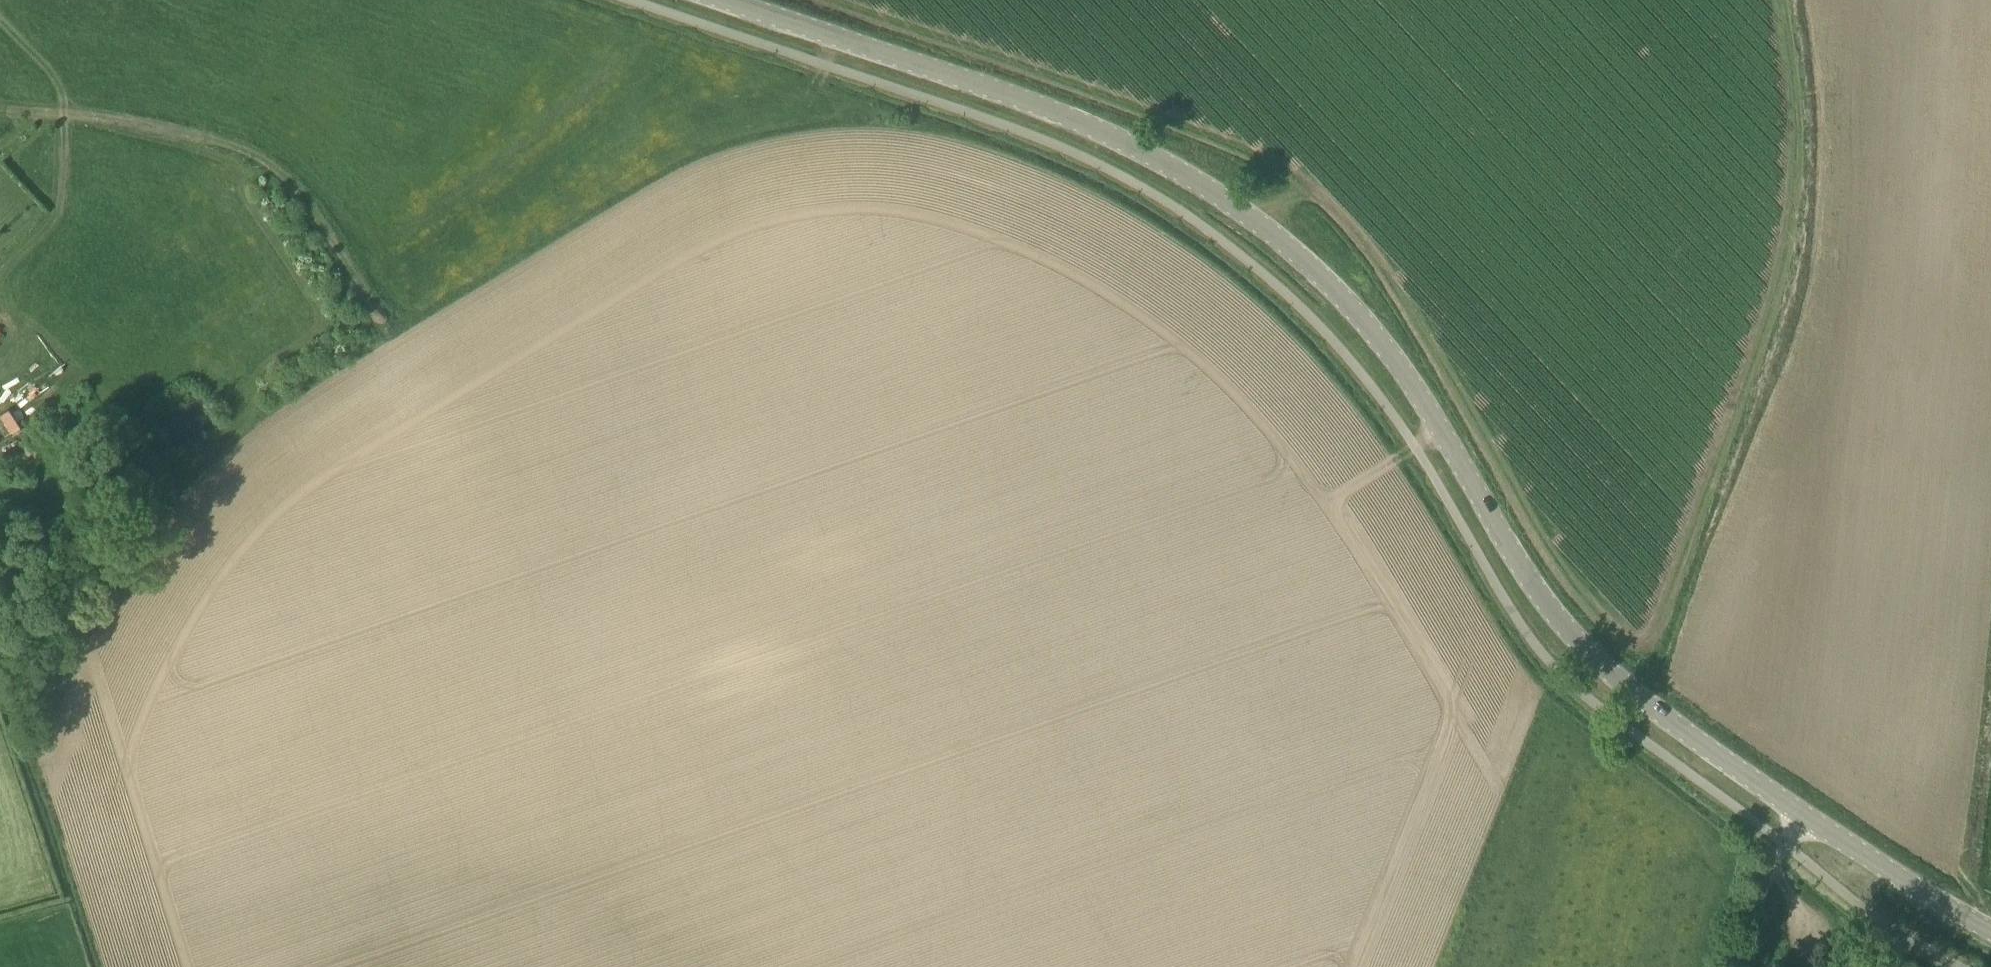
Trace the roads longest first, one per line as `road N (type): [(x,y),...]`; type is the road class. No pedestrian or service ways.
road 1 (tertiary): [(1990,928),(1798,811),(1580,647),(1507,549),(1383,351),(1324,281),(1263,232),(1171,167),(1018,102),(718,0)]
road 2 (track): [(1743,966),(1783,841)]

